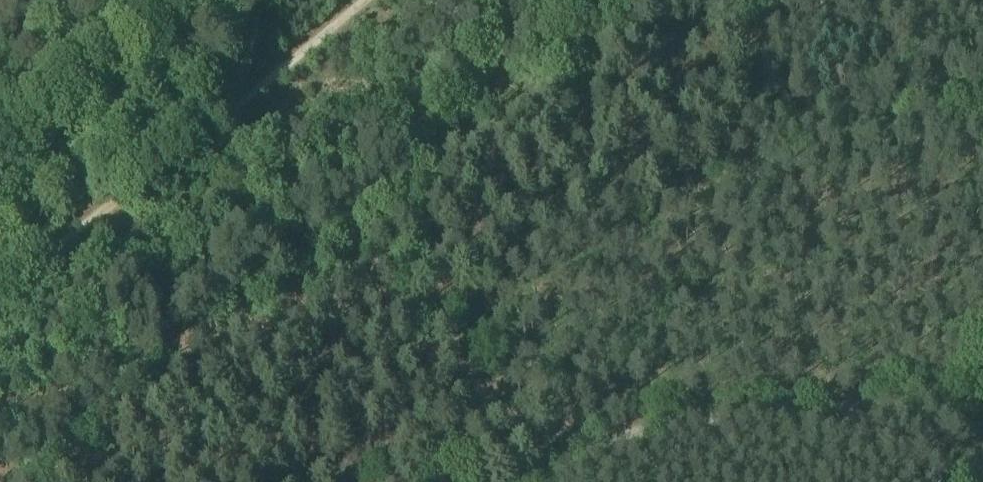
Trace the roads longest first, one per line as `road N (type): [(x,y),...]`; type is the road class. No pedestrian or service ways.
road 1 (track): [(982,398),(611,443),(571,454),(530,481)]
road 2 (track): [(205,0),(0,154)]
road 3 (track): [(100,0),(0,82)]

